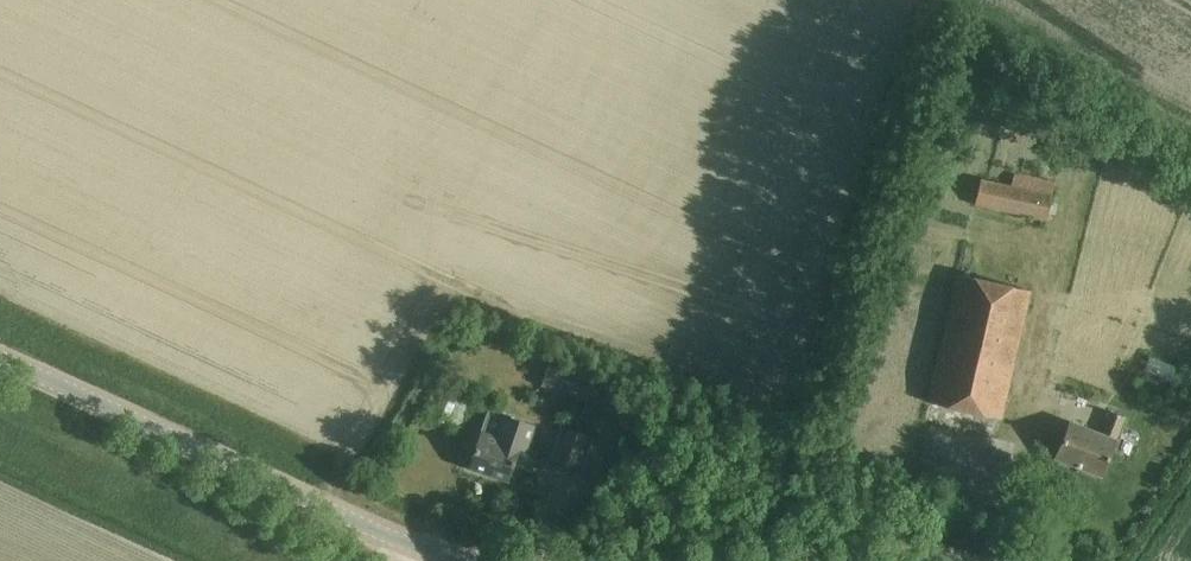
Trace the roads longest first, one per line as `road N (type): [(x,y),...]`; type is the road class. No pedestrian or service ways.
road 1 (tertiary): [(462,560),(371,529),(0,358)]

